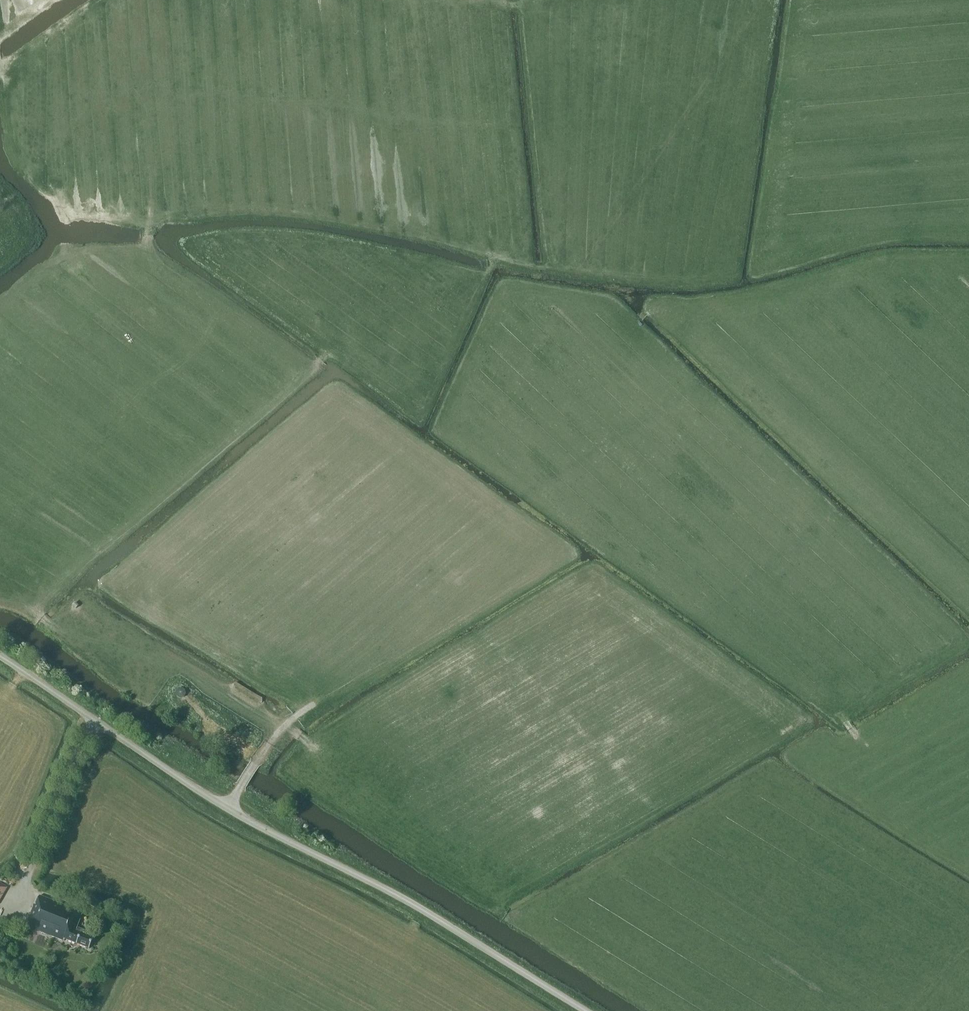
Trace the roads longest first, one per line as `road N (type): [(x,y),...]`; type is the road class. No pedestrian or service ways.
road 1 (unclassified): [(586,1010),(423,910),(227,808),(0,657)]

